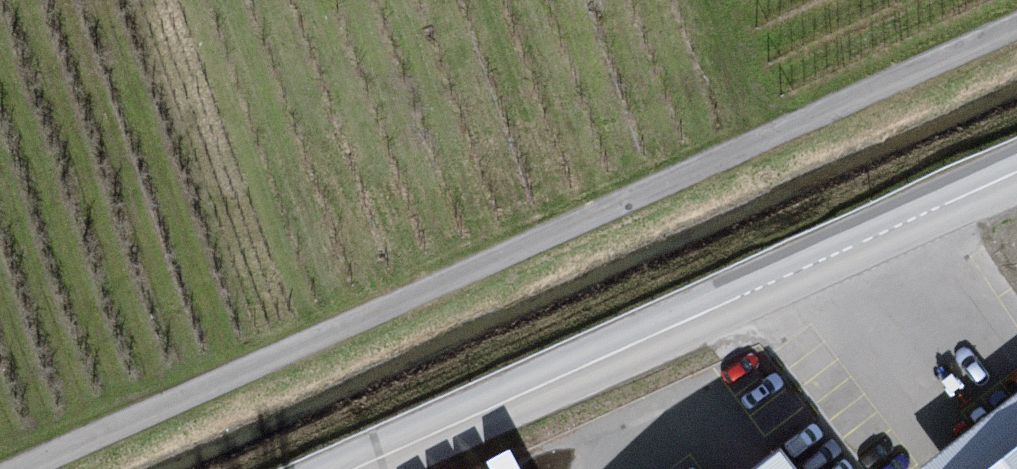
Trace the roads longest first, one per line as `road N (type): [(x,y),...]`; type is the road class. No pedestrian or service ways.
road 1 (track): [(48,468),(1016,36)]
road 2 (secondary): [(366,468),(1016,175)]

